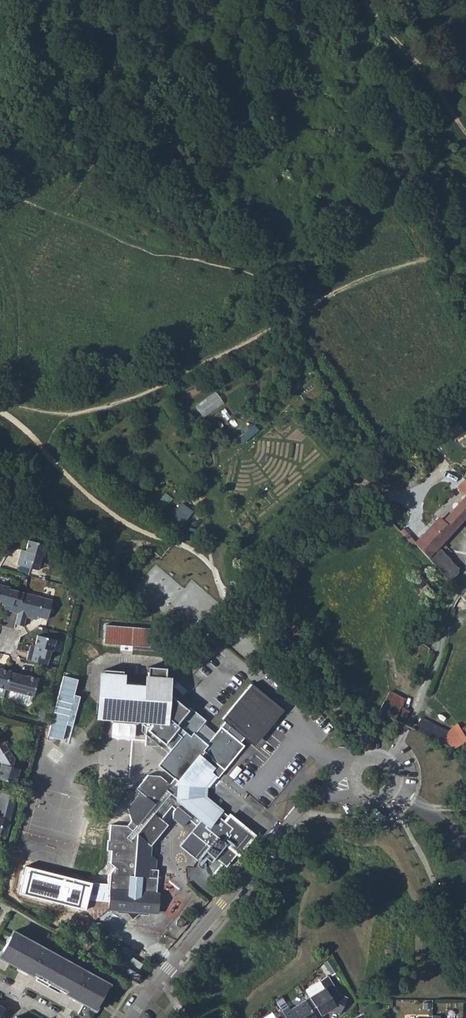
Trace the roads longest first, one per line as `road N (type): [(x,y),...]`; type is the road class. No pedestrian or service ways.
road 1 (residential): [(356,779),(300,815),(132,1017)]

